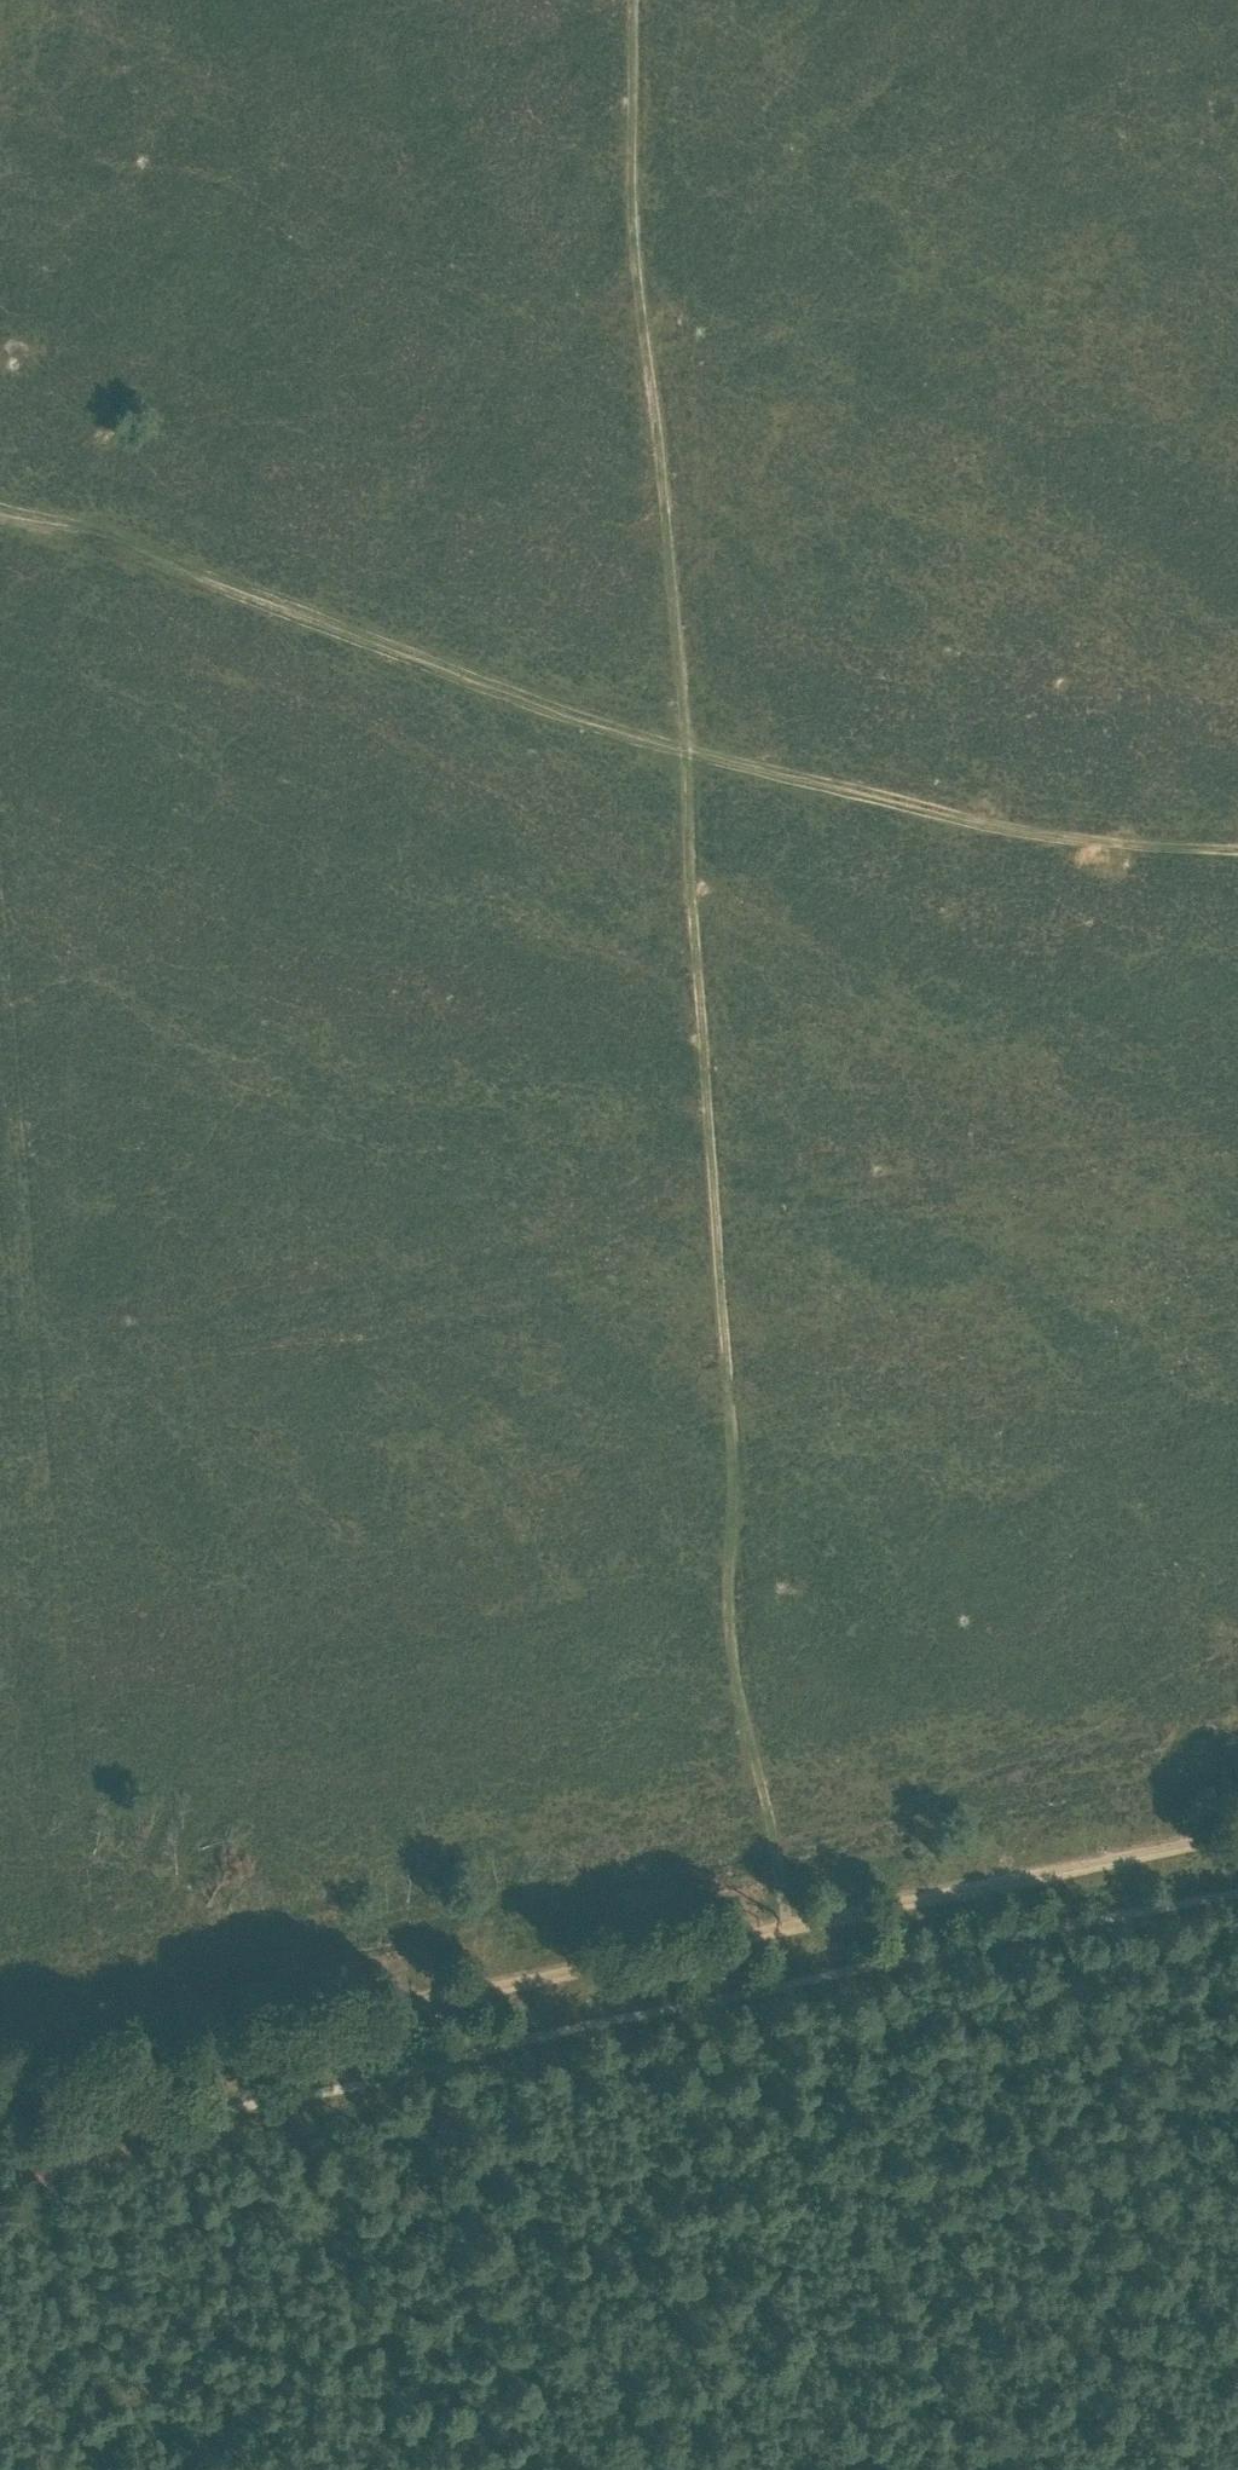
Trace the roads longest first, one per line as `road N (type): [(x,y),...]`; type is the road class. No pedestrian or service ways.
road 1 (track): [(687,753),(732,1470),(725,1601),(785,1930)]
road 2 (track): [(0,2095),(785,1930)]
road 3 (track): [(634,0),(632,207),(687,753)]
road 4 (track): [(687,753),(0,511)]
road 5 (track): [(1237,848),(1000,827),(687,753)]
road 6 (track): [(785,1930),(1237,1835)]

